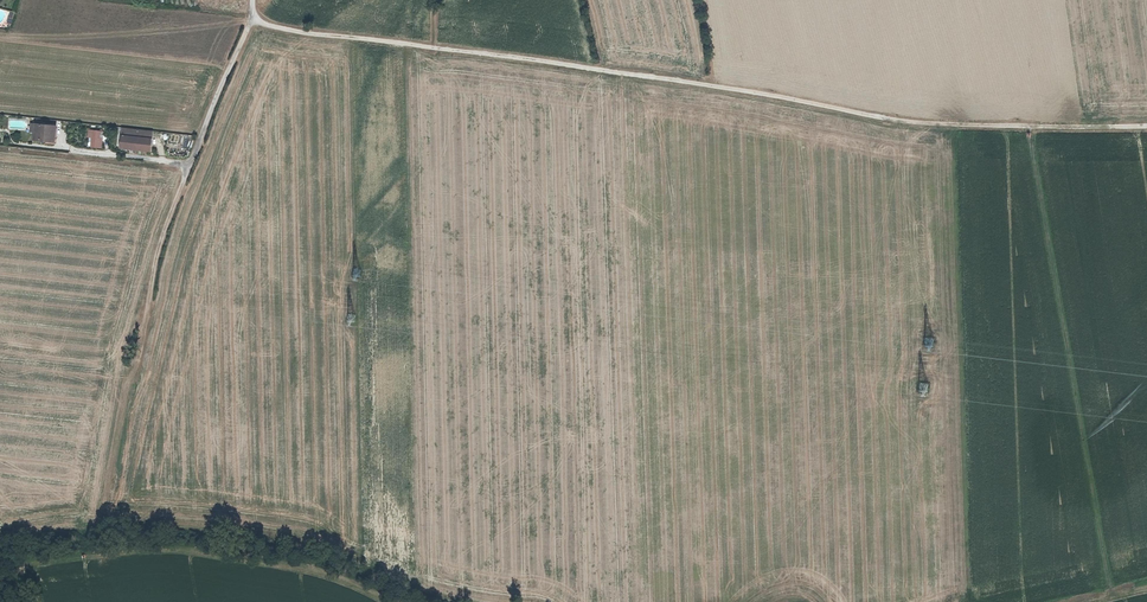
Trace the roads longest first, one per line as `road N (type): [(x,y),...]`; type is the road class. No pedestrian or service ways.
road 1 (track): [(1029,125),(1112,596)]
road 2 (track): [(0,601),(7,574),(34,562),(154,550),(306,567),(390,601)]
road 3 (track): [(190,164),(156,257),(92,557)]
road 4 (unclassified): [(253,0),(253,19),(190,164)]

